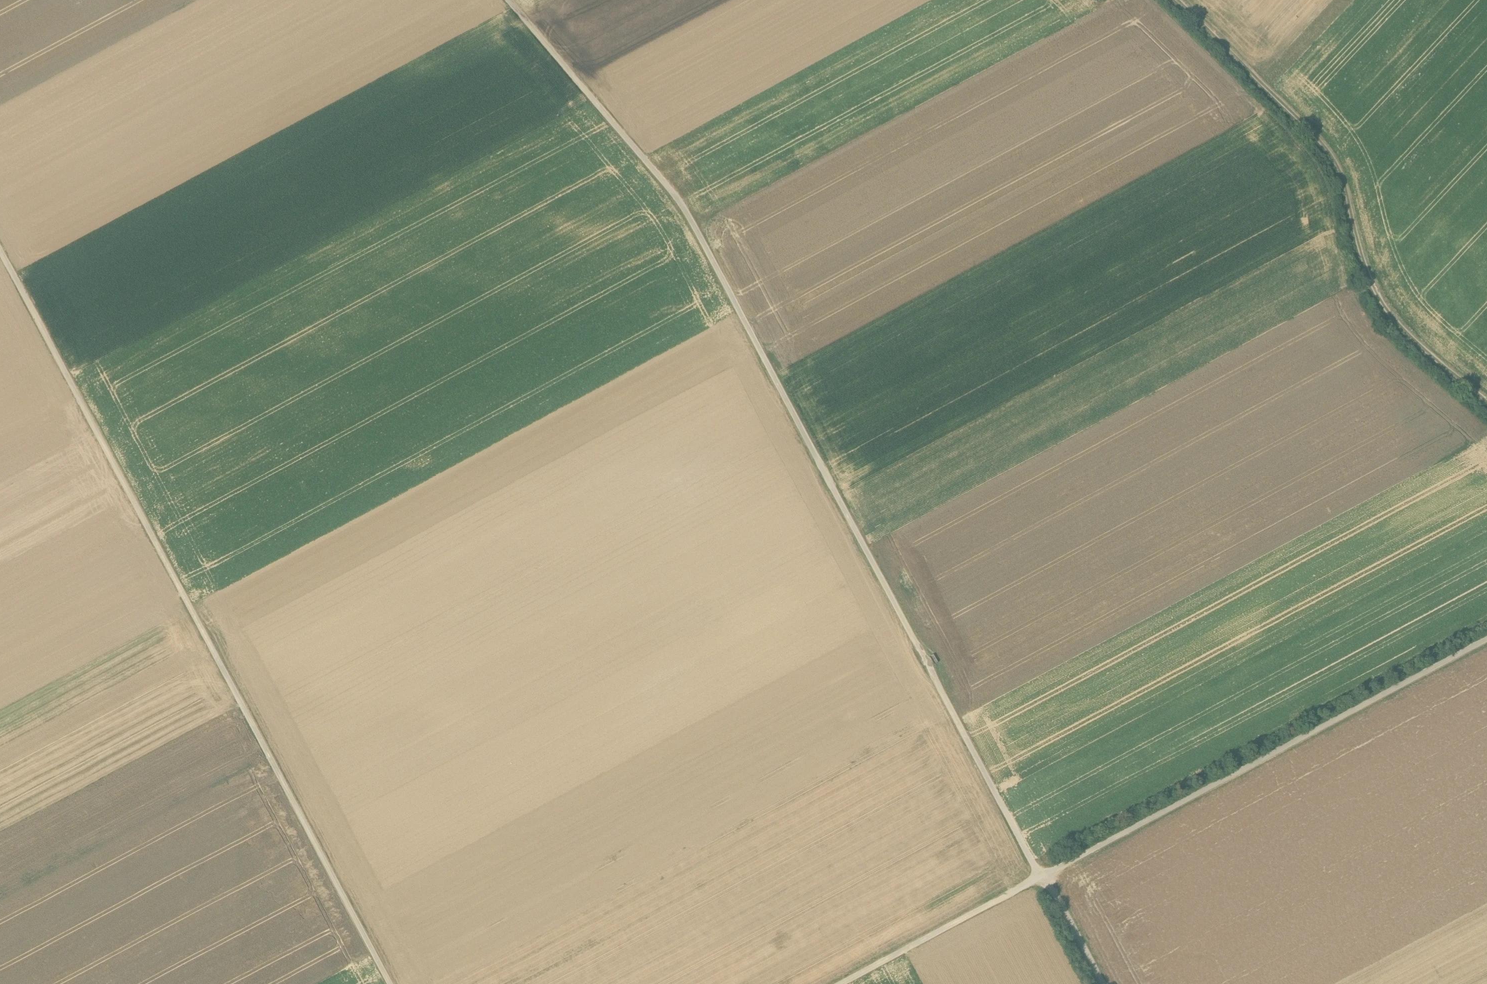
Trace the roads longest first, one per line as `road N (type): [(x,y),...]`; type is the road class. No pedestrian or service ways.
road 1 (track): [(509,0),(713,257),(1099,983)]
road 2 (track): [(0,242),(395,983)]
road 3 (track): [(1486,638),(842,983)]
road 4 (track): [(1177,0),(1330,154),(1376,293),(1486,405)]

